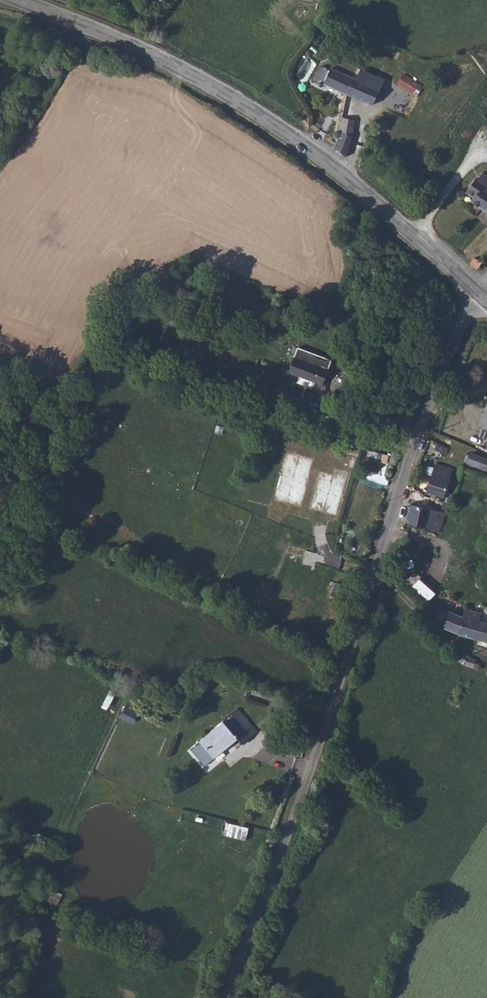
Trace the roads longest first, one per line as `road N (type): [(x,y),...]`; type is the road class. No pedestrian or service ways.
road 1 (unclassified): [(17,0),(149,53),(290,134),(478,294)]
road 2 (unclassified): [(223,997),(293,828),(372,572)]
road 3 (unclassified): [(372,572),(423,419),(478,294)]

